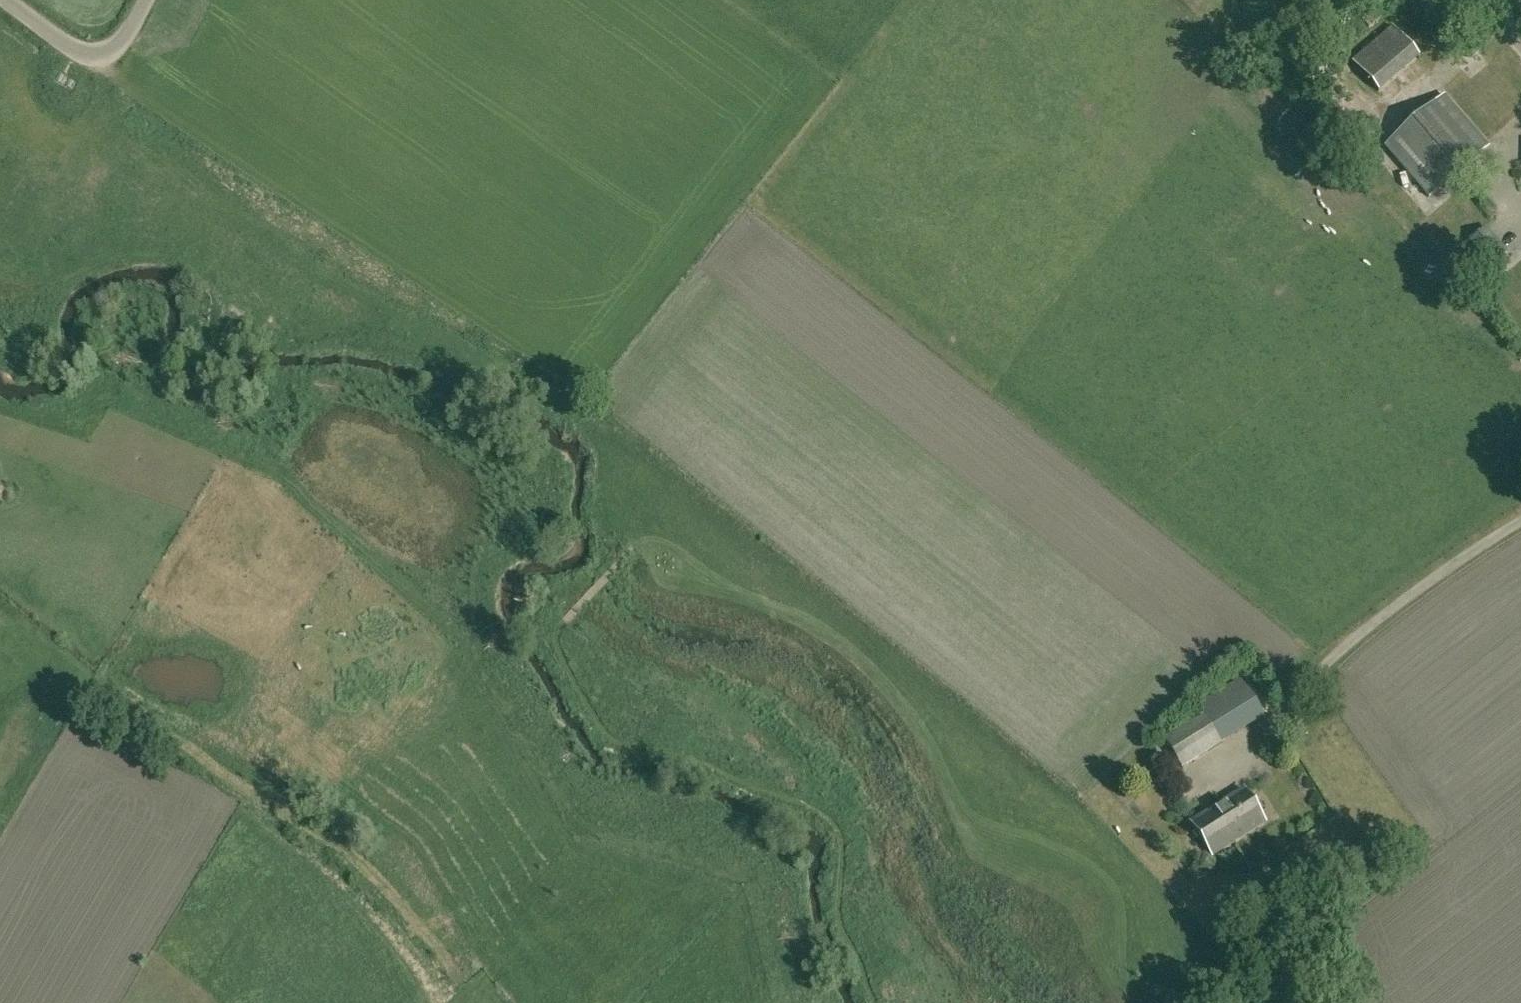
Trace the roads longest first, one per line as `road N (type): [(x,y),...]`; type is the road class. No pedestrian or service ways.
road 1 (unclassified): [(6,0),(92,56),(115,51),(143,0)]

